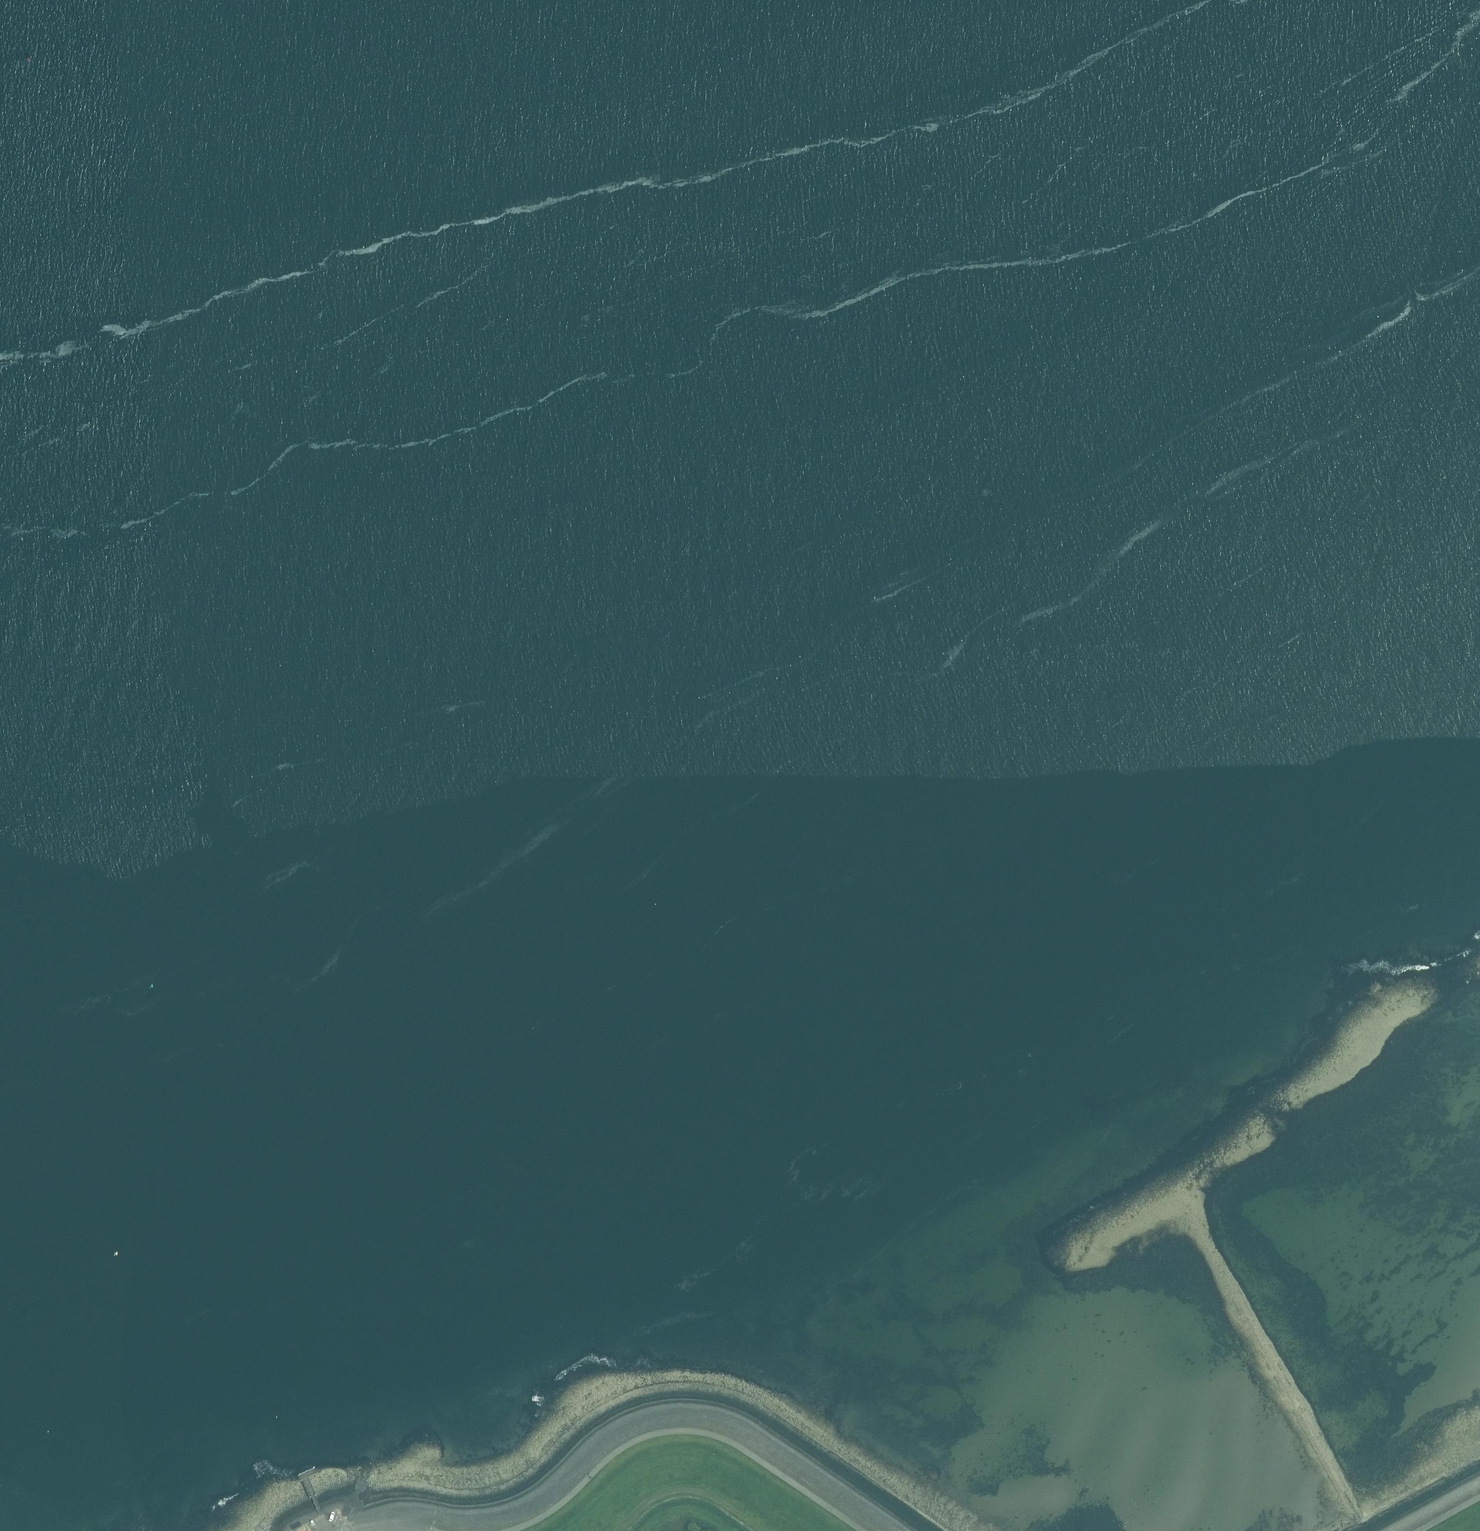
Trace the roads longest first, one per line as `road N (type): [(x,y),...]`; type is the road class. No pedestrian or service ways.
road 1 (track): [(766,1530),(716,1497),(680,1491),(653,1498),(618,1530)]

